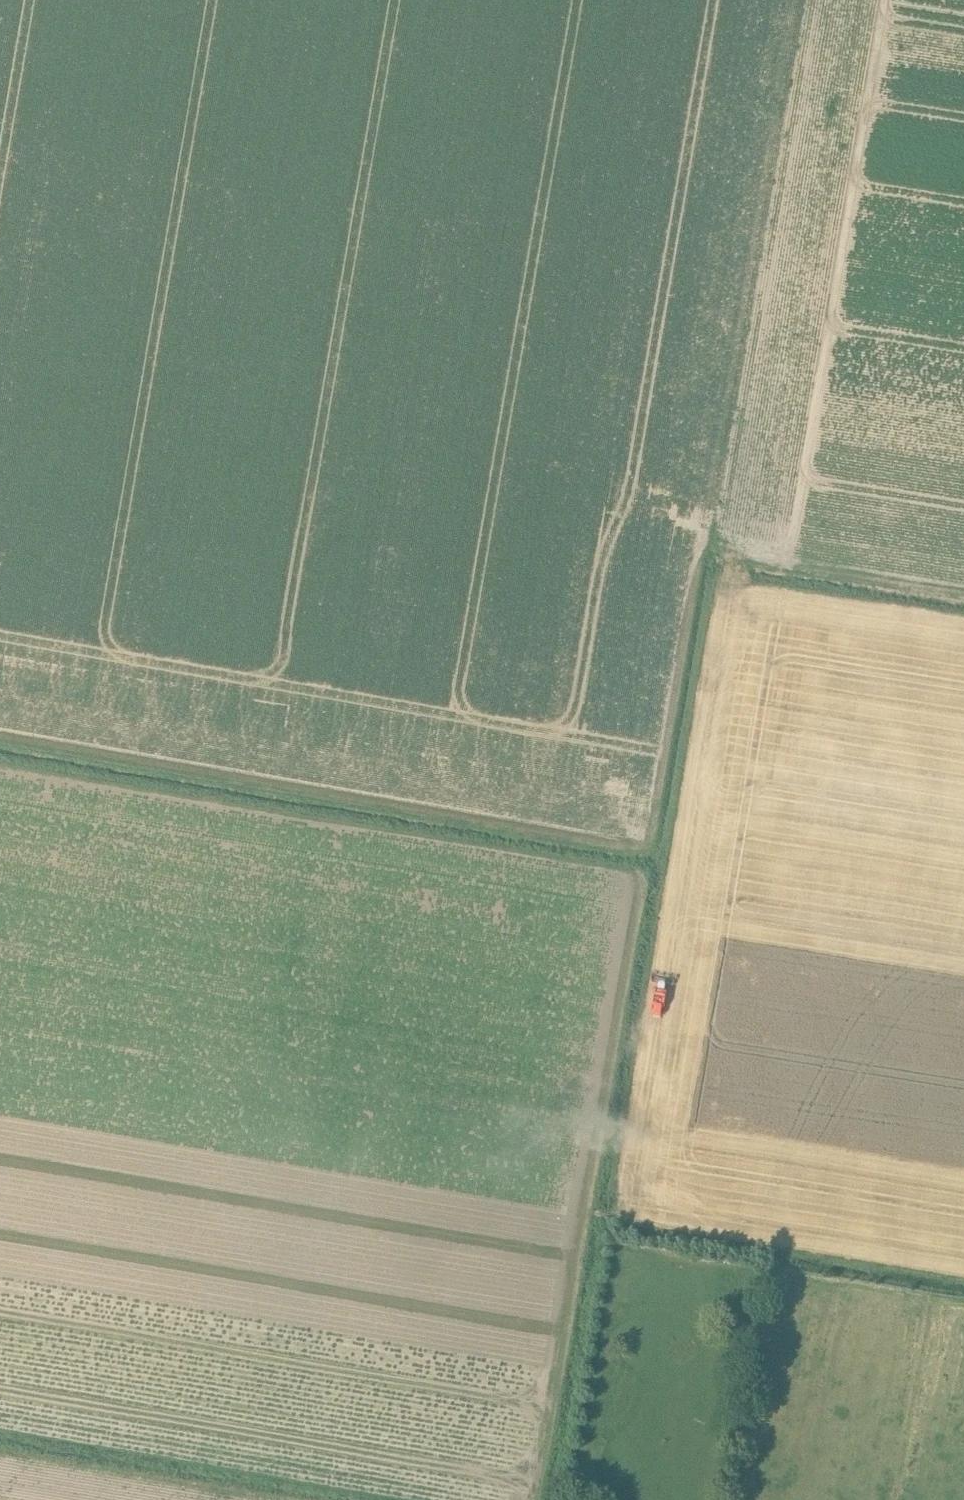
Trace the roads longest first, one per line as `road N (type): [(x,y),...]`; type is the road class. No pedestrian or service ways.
road 1 (track): [(538,1499),(640,884)]
road 2 (track): [(0,1433),(382,1499)]

